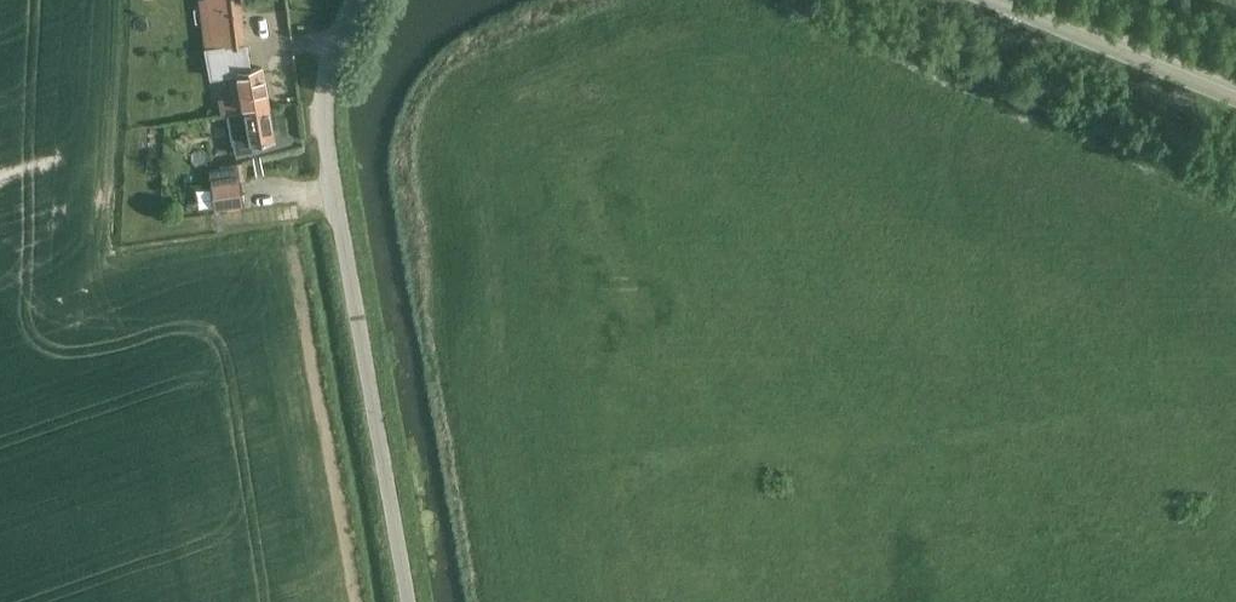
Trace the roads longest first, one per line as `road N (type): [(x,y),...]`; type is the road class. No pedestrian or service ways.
road 1 (residential): [(409,601),(325,139),(325,82),(355,0)]
road 2 (secondary): [(1235,92),(1006,0)]

